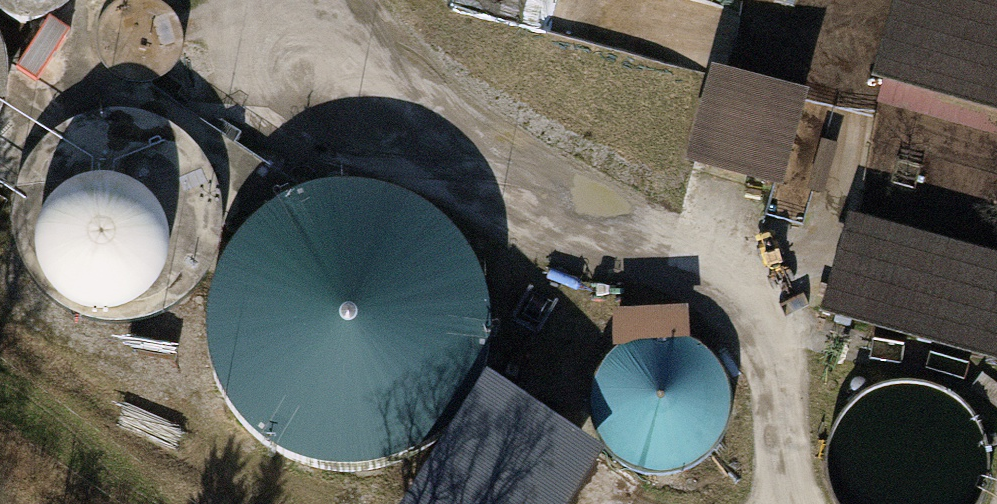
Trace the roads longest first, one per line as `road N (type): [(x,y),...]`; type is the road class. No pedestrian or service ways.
road 1 (track): [(307,25),(748,293),(781,346),(798,503)]

